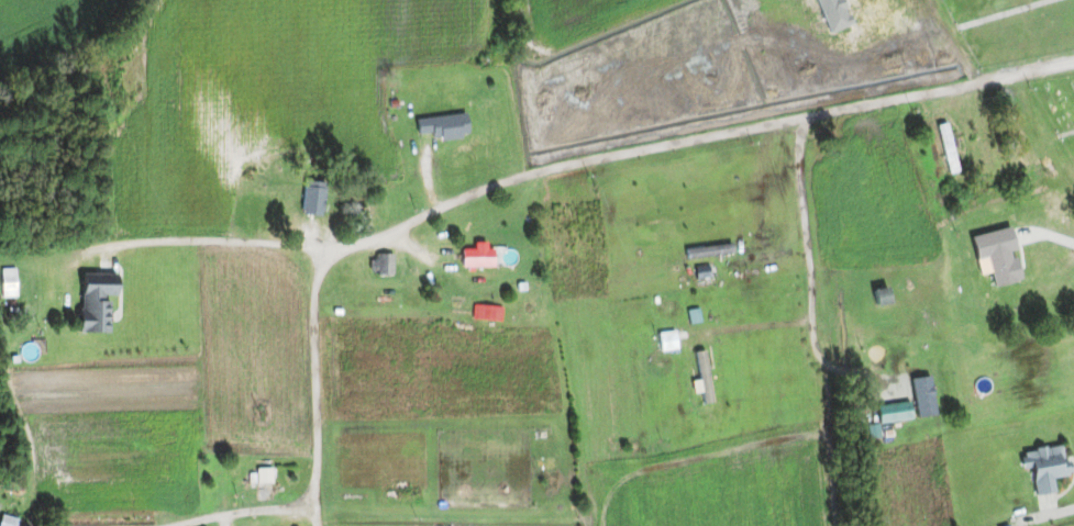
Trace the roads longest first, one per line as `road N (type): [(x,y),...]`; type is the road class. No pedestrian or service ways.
road 1 (residential): [(7,244),(220,235),(312,246),(394,225),(485,183),(1073,58)]
road 2 (residential): [(317,525),(312,246)]

